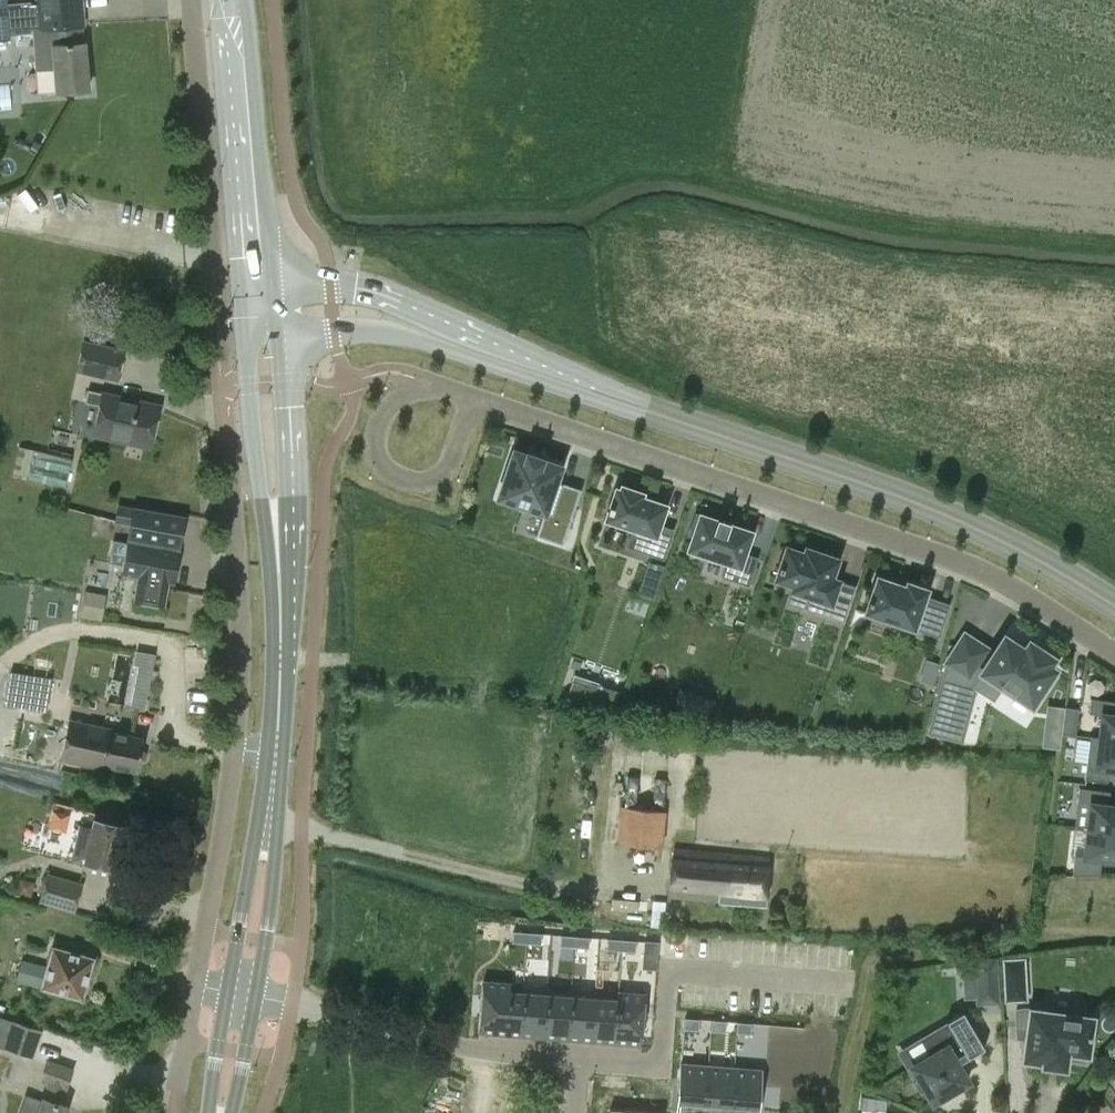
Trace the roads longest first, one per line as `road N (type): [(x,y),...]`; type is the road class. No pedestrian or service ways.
road 1 (tertiary): [(260,313),(388,315),(991,531),(1114,606)]
road 2 (residential): [(1114,650),(946,555),(474,402)]
road 3 (secondary): [(275,753),(280,657),(260,313)]
road 4 (residential): [(222,387),(237,634),(232,749)]
road 5 (residential): [(836,981),(671,969),(663,1067),(572,1062)]
road 6 (residential): [(572,1062),(495,1052),(255,994)]
road 7 (secondary): [(260,313),(225,0)]
road 8 (residential): [(474,402),(430,384),(404,394),(375,433),(380,465),(406,482),(435,480),(464,424)]
road 9 (unclassified): [(191,0),(212,263)]
road 10 (residential): [(232,749),(195,985)]
road 11 (secondary): [(268,822),(249,861),(227,990)]
road 12 (secondary): [(255,994),(275,864),(268,822)]
road 13 (secondary): [(227,990),(209,1112)]
road 14 (secondary): [(231,1112),(255,994)]

